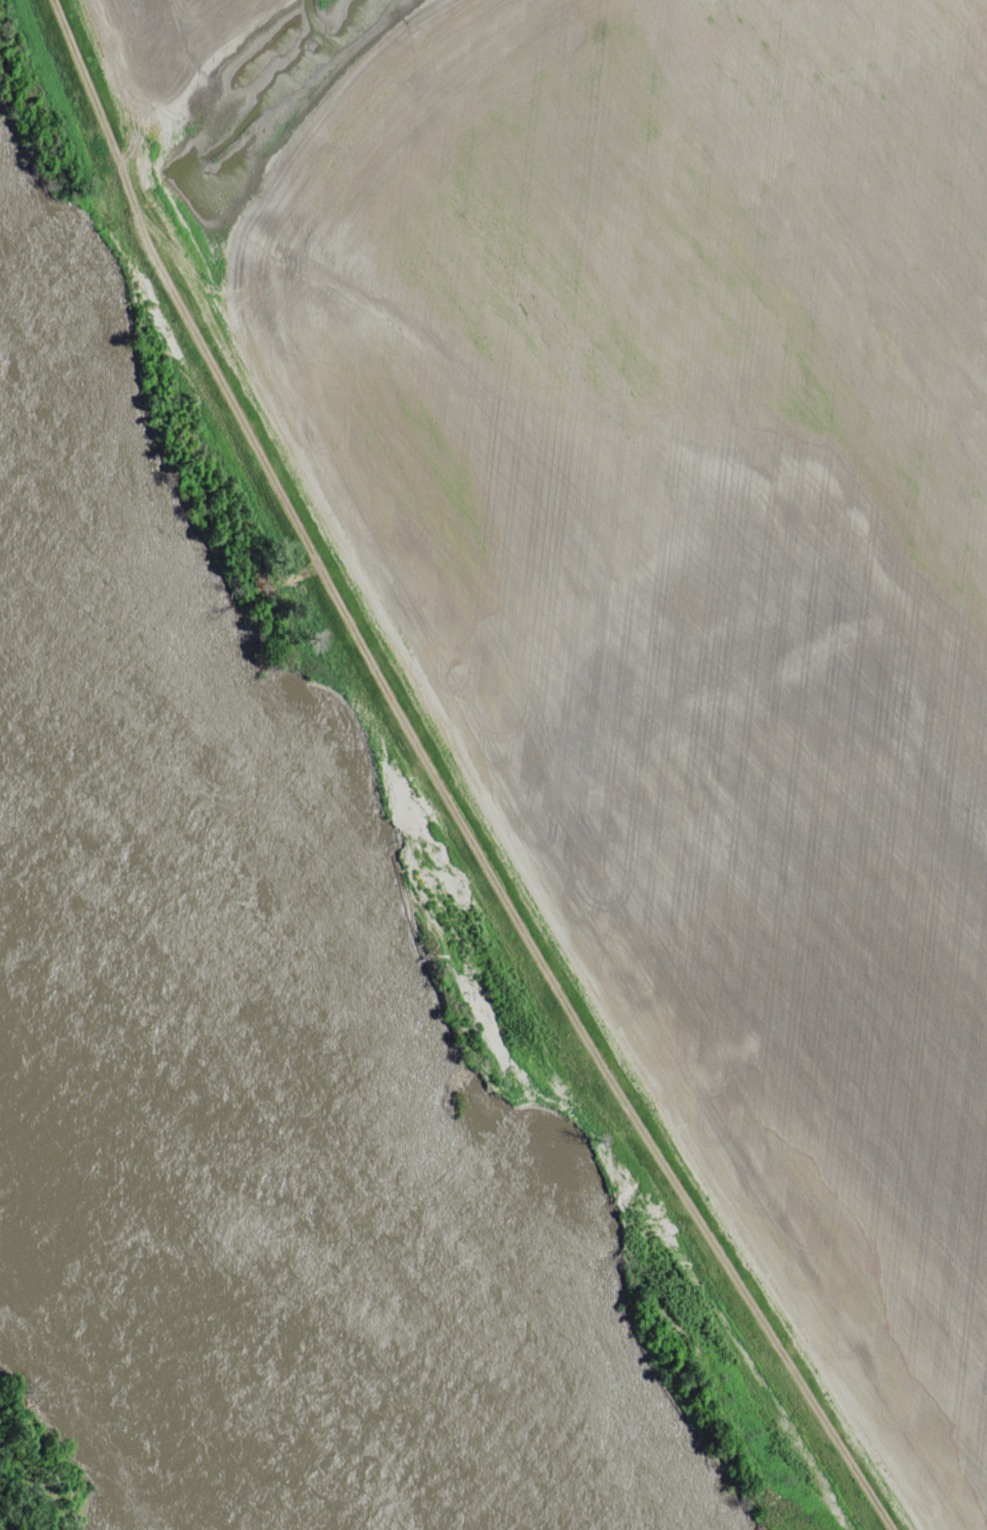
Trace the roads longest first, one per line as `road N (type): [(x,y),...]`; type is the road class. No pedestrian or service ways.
road 1 (residential): [(895,1529),(575,1023),(291,524),(132,199),(54,0)]

